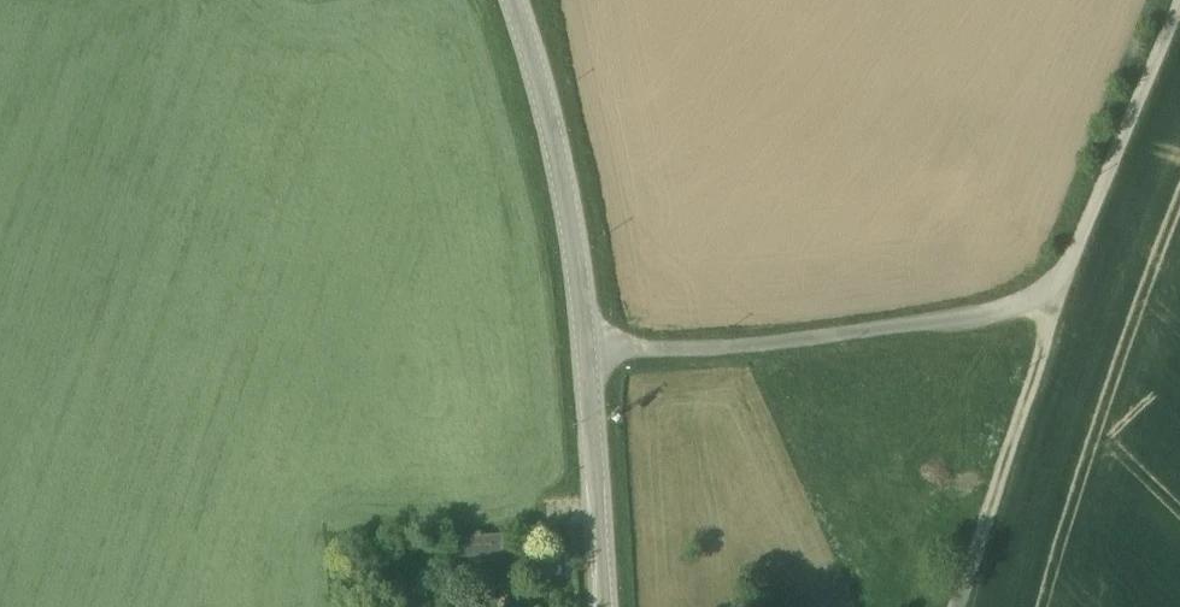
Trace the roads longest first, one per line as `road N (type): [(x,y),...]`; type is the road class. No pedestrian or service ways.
road 1 (unclassified): [(586,349),(831,336),(961,318),(1052,291),(1179,5)]
road 2 (secondary): [(586,349),(559,156),(514,0)]
road 3 (track): [(956,606),(1040,360),(1052,291)]
road 4 (secondary): [(606,606),(586,349)]

